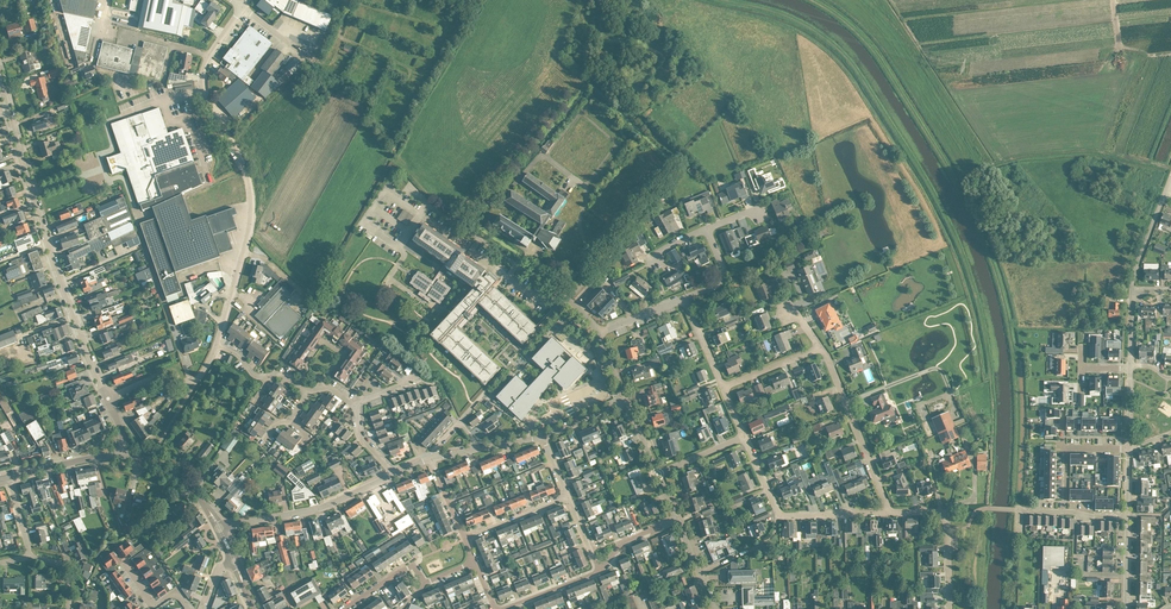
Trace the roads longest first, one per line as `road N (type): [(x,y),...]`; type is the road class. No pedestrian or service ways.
road 1 (unclassified): [(217,345),(250,202),(204,84),(206,66),(243,8)]
road 2 (residential): [(568,299),(431,205),(423,205),(397,247)]
road 3 (residential): [(220,528),(317,510),(396,473)]
road 4 (unclassified): [(49,245),(0,70)]
road 5 (residential): [(820,348),(892,514)]
road 6 (unclassified): [(107,399),(49,245)]
road 7 (residential): [(345,608),(413,566),(429,581),(474,562)]
road 8 (residential): [(892,514),(944,516),(952,530),(951,608)]
road 9 (track): [(487,200),(579,87)]
road 10 (unclassified): [(107,399),(151,379),(195,380),(217,345)]
road 11 (tertiary): [(122,457),(174,475),(220,528)]
road 12 (residential): [(316,390),(345,355),(324,341),(299,384)]
road 13 (residential): [(1132,296),(1169,182)]

